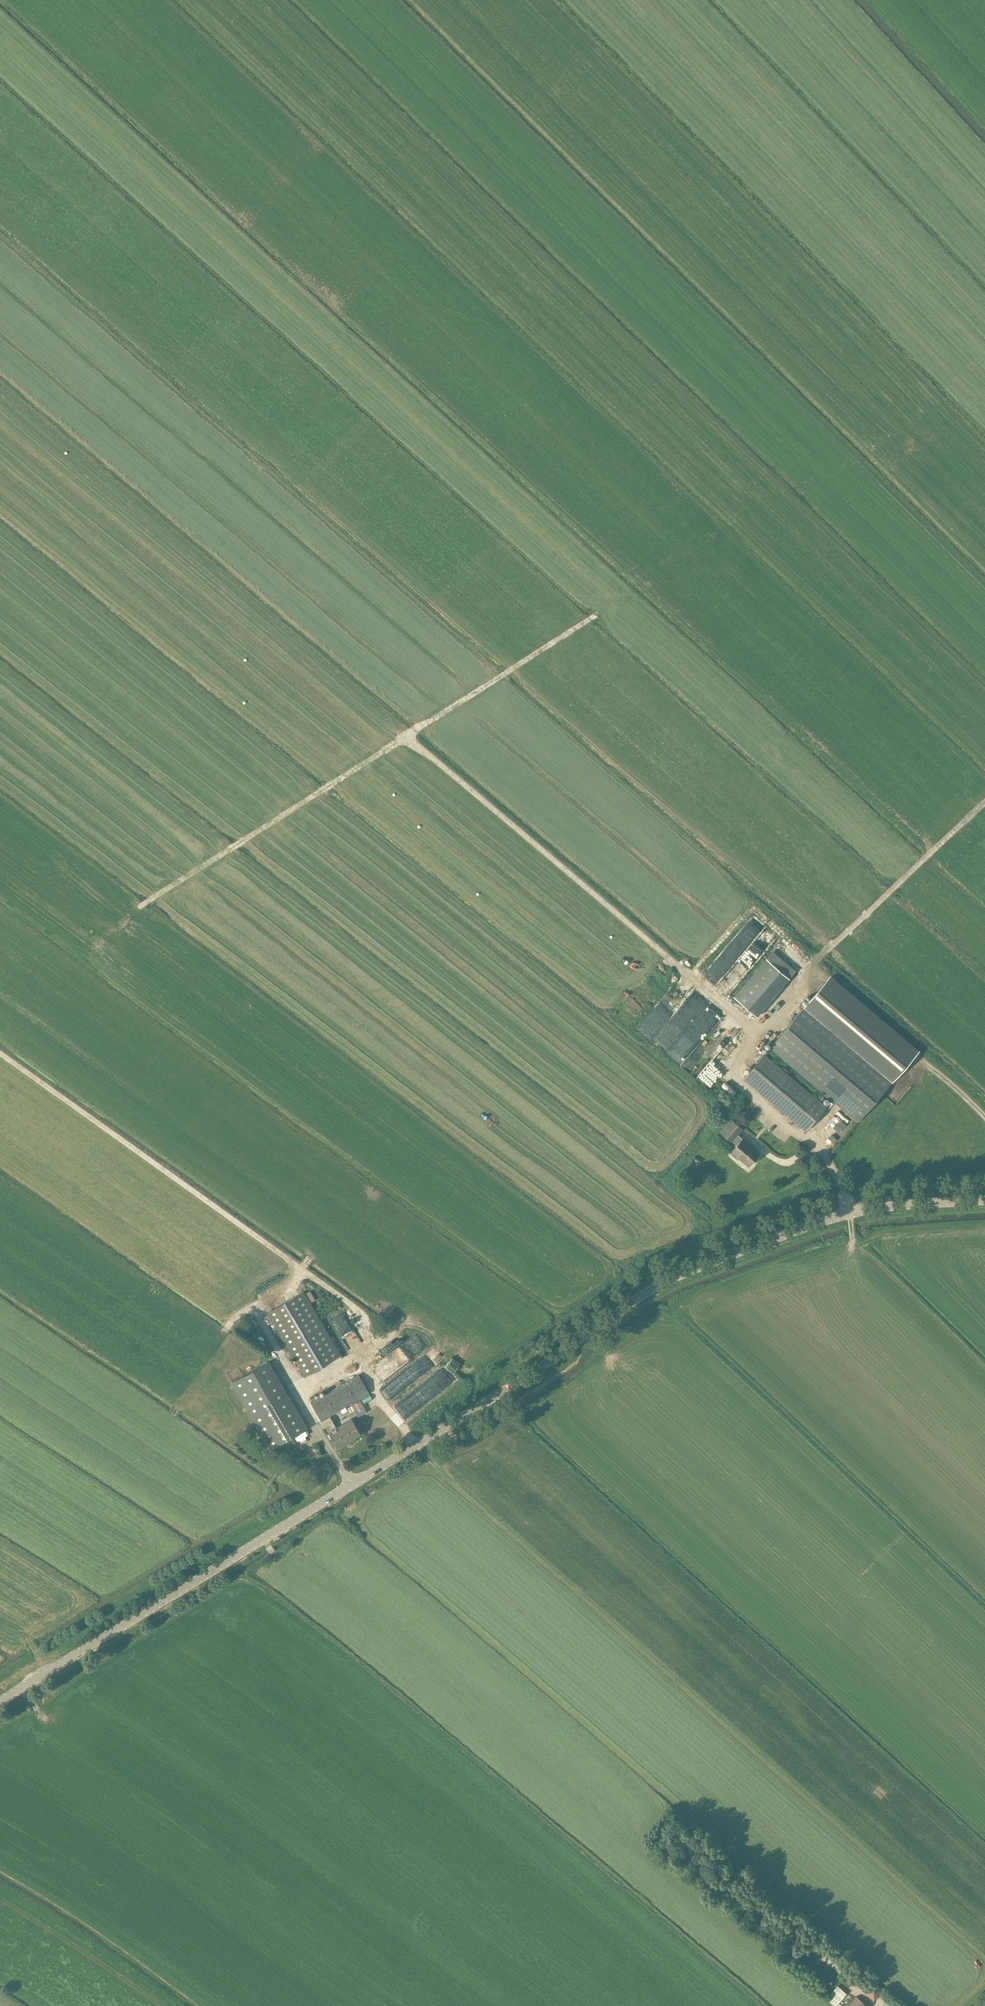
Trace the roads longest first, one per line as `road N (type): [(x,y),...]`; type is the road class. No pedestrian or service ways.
road 1 (unclassified): [(0,1702),(472,1411),(662,1283),(841,1216),(984,1201)]
road 2 (track): [(738,1081),(756,1032),(411,736)]
road 3 (track): [(378,1347),(370,1319),(0,1053)]
road 4 (track): [(231,846),(577,625)]

